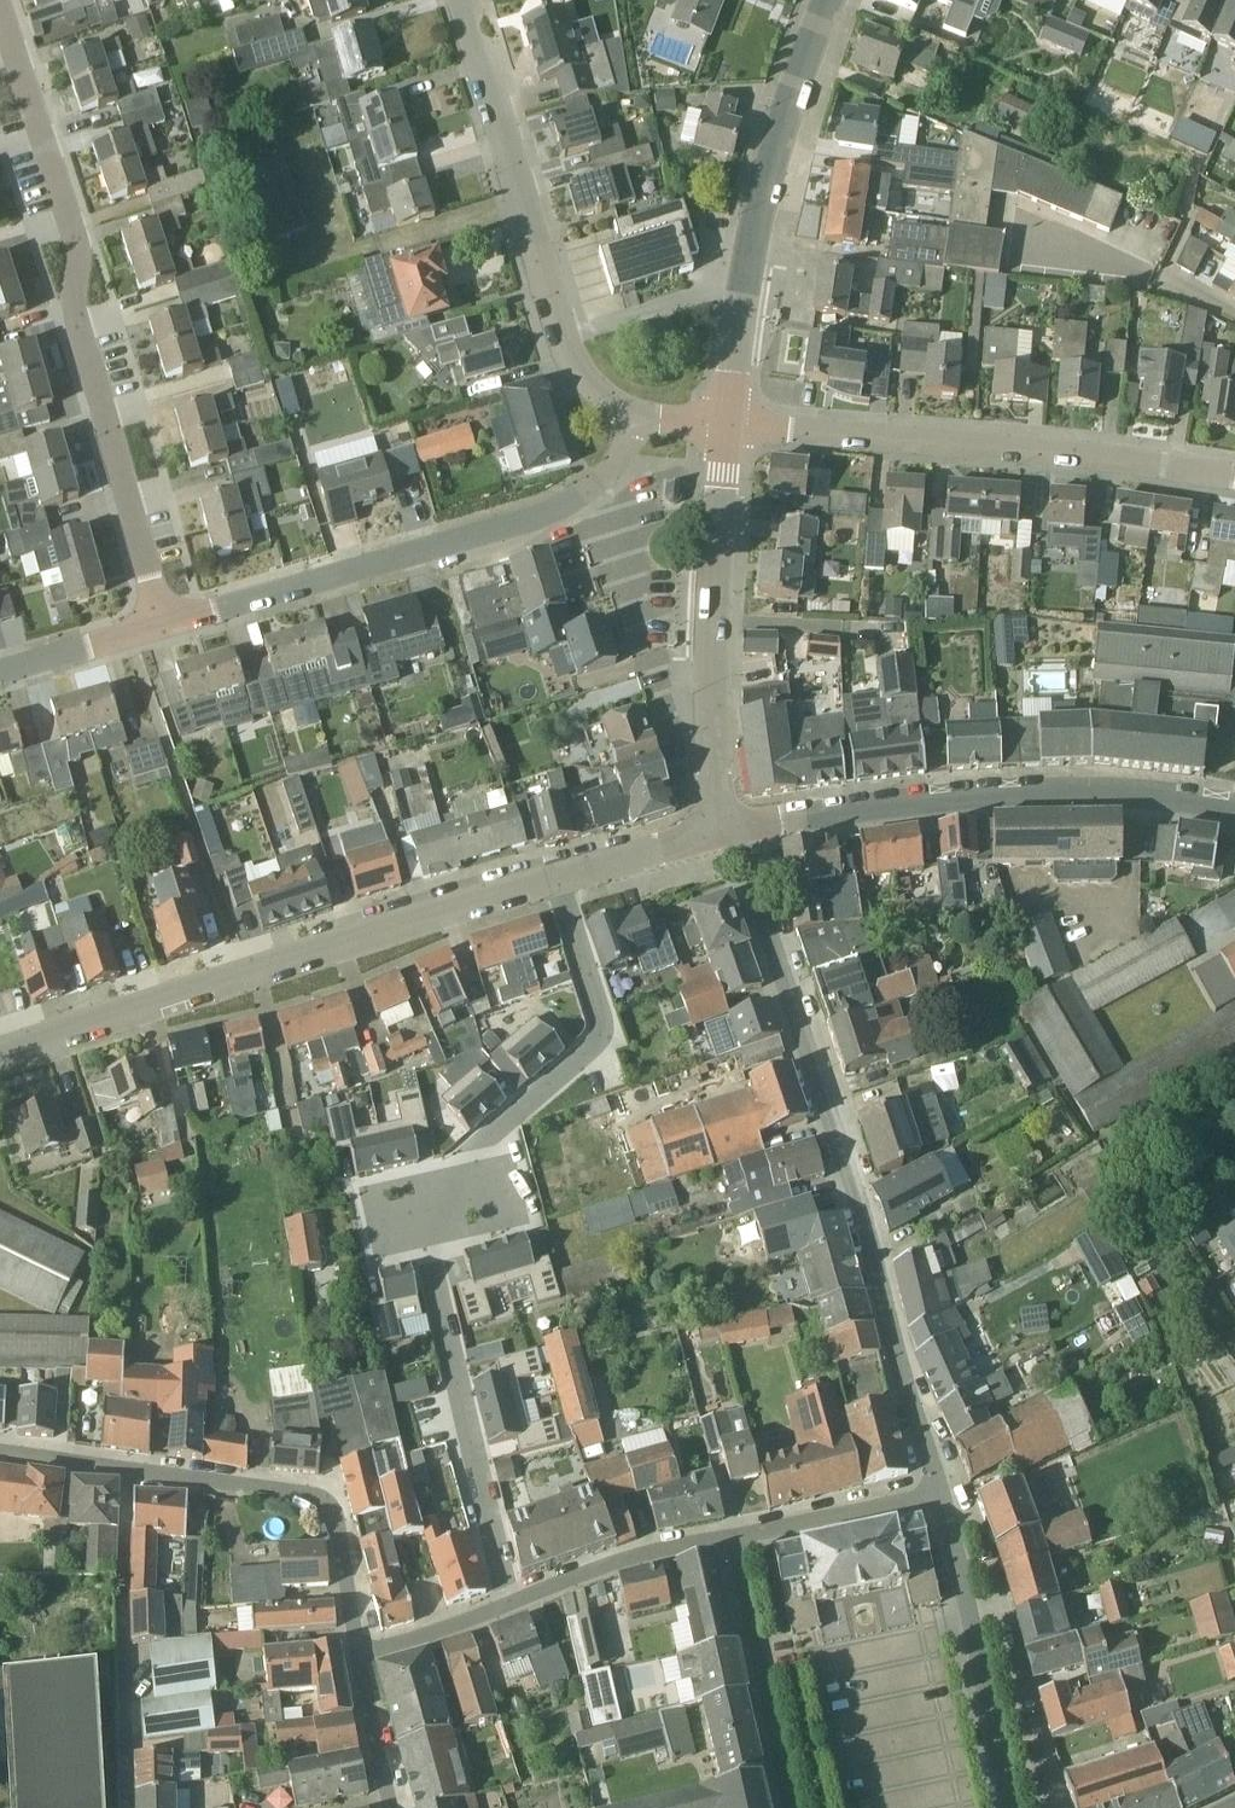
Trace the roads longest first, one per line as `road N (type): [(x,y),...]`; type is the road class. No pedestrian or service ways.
road 1 (residential): [(940,1491),(752,858),(722,825)]
road 2 (tertiary): [(0,1053),(553,873)]
road 3 (residential): [(165,621),(0,91)]
road 4 (residential): [(165,621),(542,513),(603,478),(639,415)]
road 5 (residential): [(1234,808),(1140,795),(1019,793),(722,825)]
road 6 (residential): [(1234,475),(1079,453),(728,423)]
road 7 (residential): [(639,415),(591,383),(569,350),(463,0)]
road 8 (tertiary): [(728,423),(757,218),(828,0)]
road 9 (tertiary): [(722,825),(712,607),(728,423)]
road 10 (residential): [(420,1211),(511,1601)]
road 11 (residential): [(553,873),(601,1034),(483,1141),(494,1194)]
road 12 (residential): [(358,1654),(339,1522),(323,1504),(298,1491),(127,1468)]
road 13 (residential): [(127,1807),(127,1468)]
road 14 (residential): [(1007,1807),(940,1491)]
road 15 (residential): [(797,1807),(741,1534)]
road 16 (residential): [(511,1601),(741,1534)]
road 17 (residential): [(741,1534),(940,1491)]
road 18 (tertiary): [(553,873),(722,825)]
road 19 (residential): [(0,669),(165,621)]
road 20 (residential): [(358,1654),(511,1601)]
road 21 (residential): [(388,1807),(358,1654)]
road 22 (residential): [(127,1468),(0,1457)]

